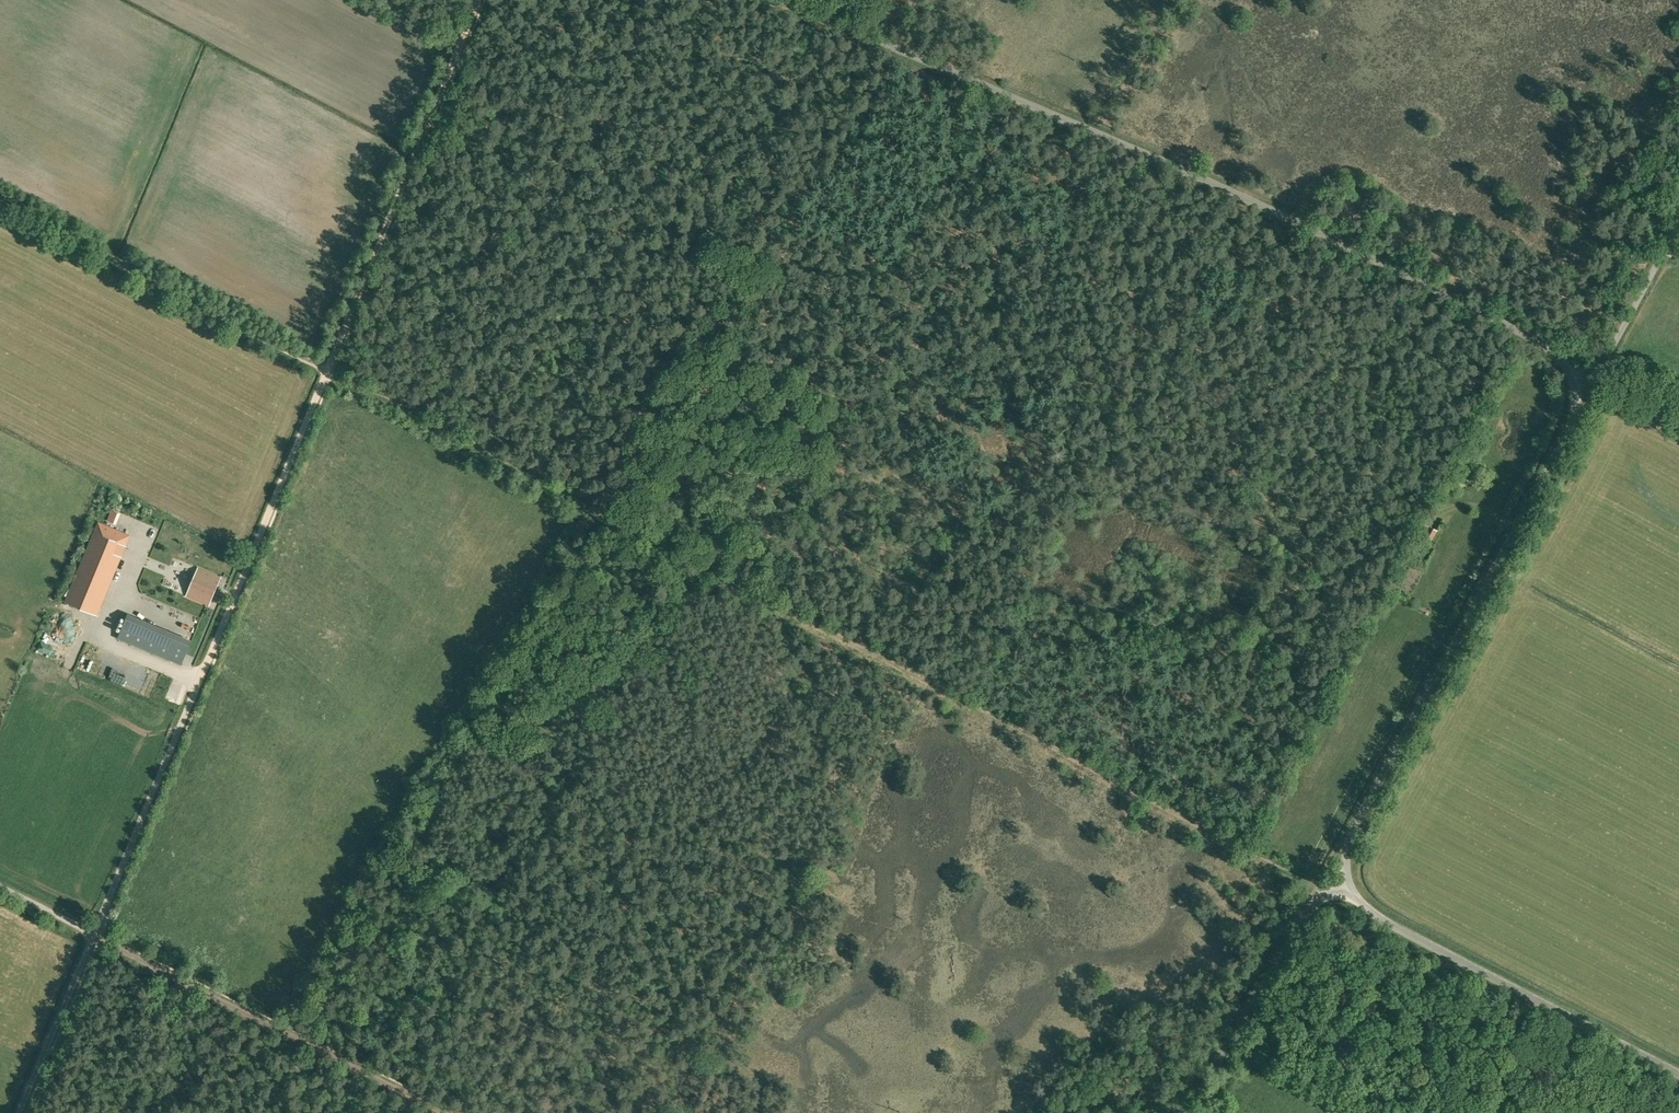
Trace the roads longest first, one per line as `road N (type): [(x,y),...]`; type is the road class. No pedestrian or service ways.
road 1 (track): [(95,934),(473,0)]
road 2 (unclassified): [(1574,382),(1546,345),(1446,295),(1229,192),(783,0)]
road 3 (track): [(971,705),(330,372)]
road 4 (unclassified): [(1341,894),(1345,834),(1572,422),(1574,382)]
road 5 (track): [(1341,894),(971,705)]
road 6 (track): [(444,1112),(95,934)]
road 7 (track): [(330,372),(0,199)]
road 8 (unclassified): [(1379,918),(1678,1073)]
road 9 (unclassified): [(1187,1112),(1311,906),(1341,894)]
road 10 (track): [(21,1112),(95,934)]
road 11 (unclassified): [(1574,382),(1600,369),(1678,227)]

